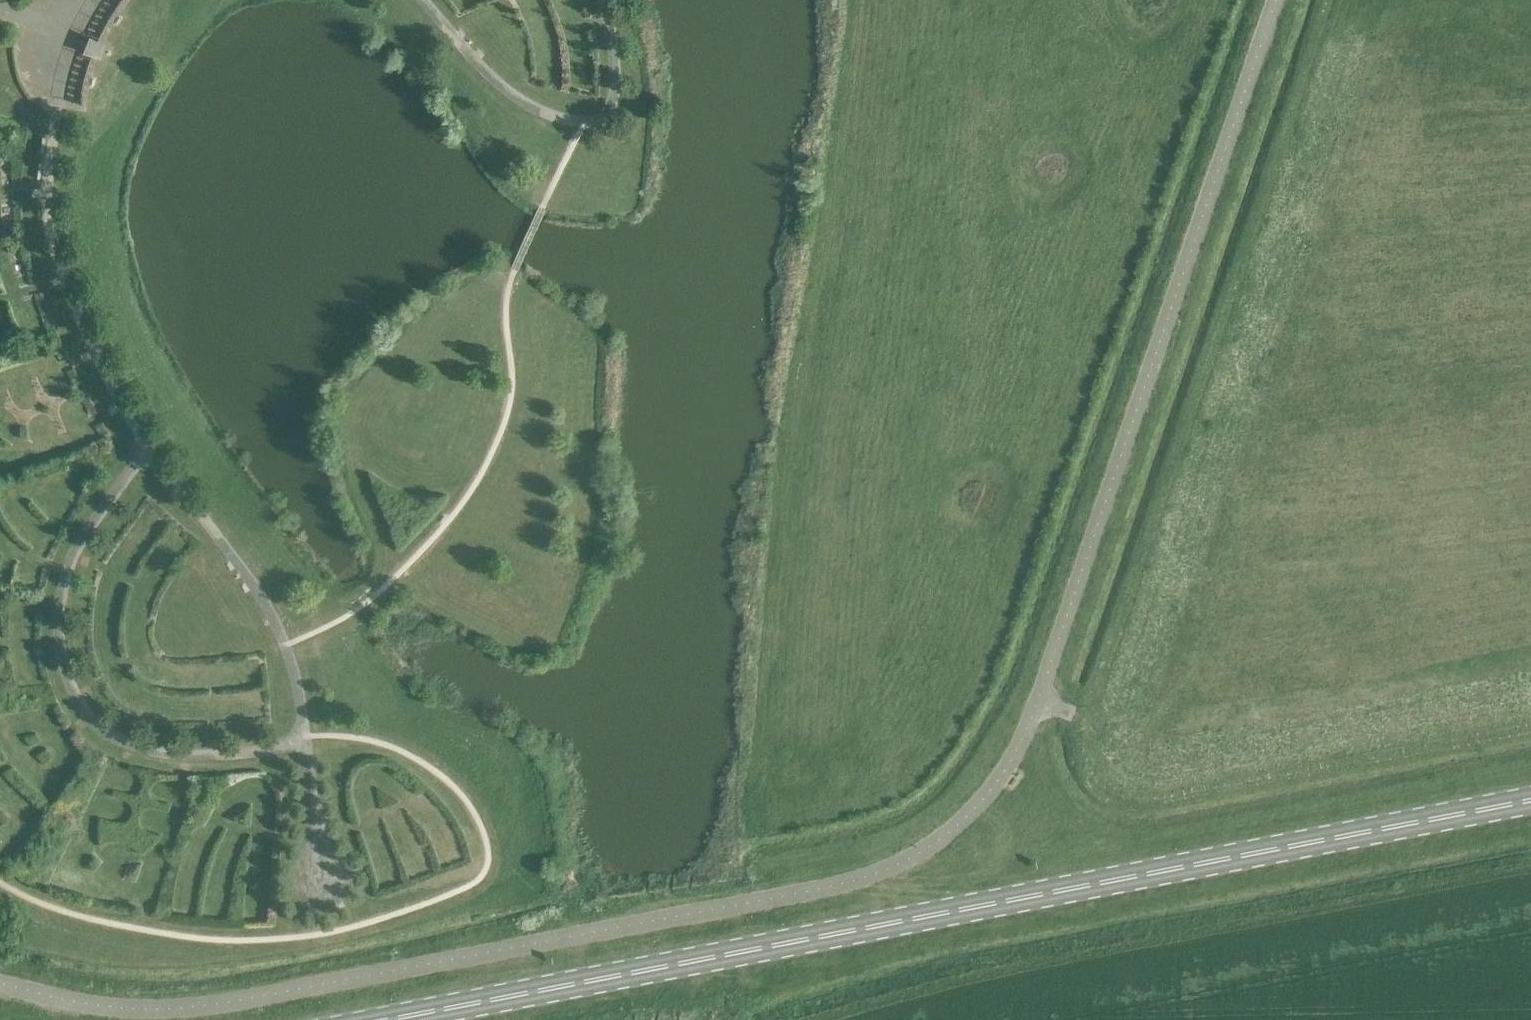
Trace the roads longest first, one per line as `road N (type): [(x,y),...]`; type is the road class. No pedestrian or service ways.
road 1 (secondary): [(1530,806),(401,1019)]

